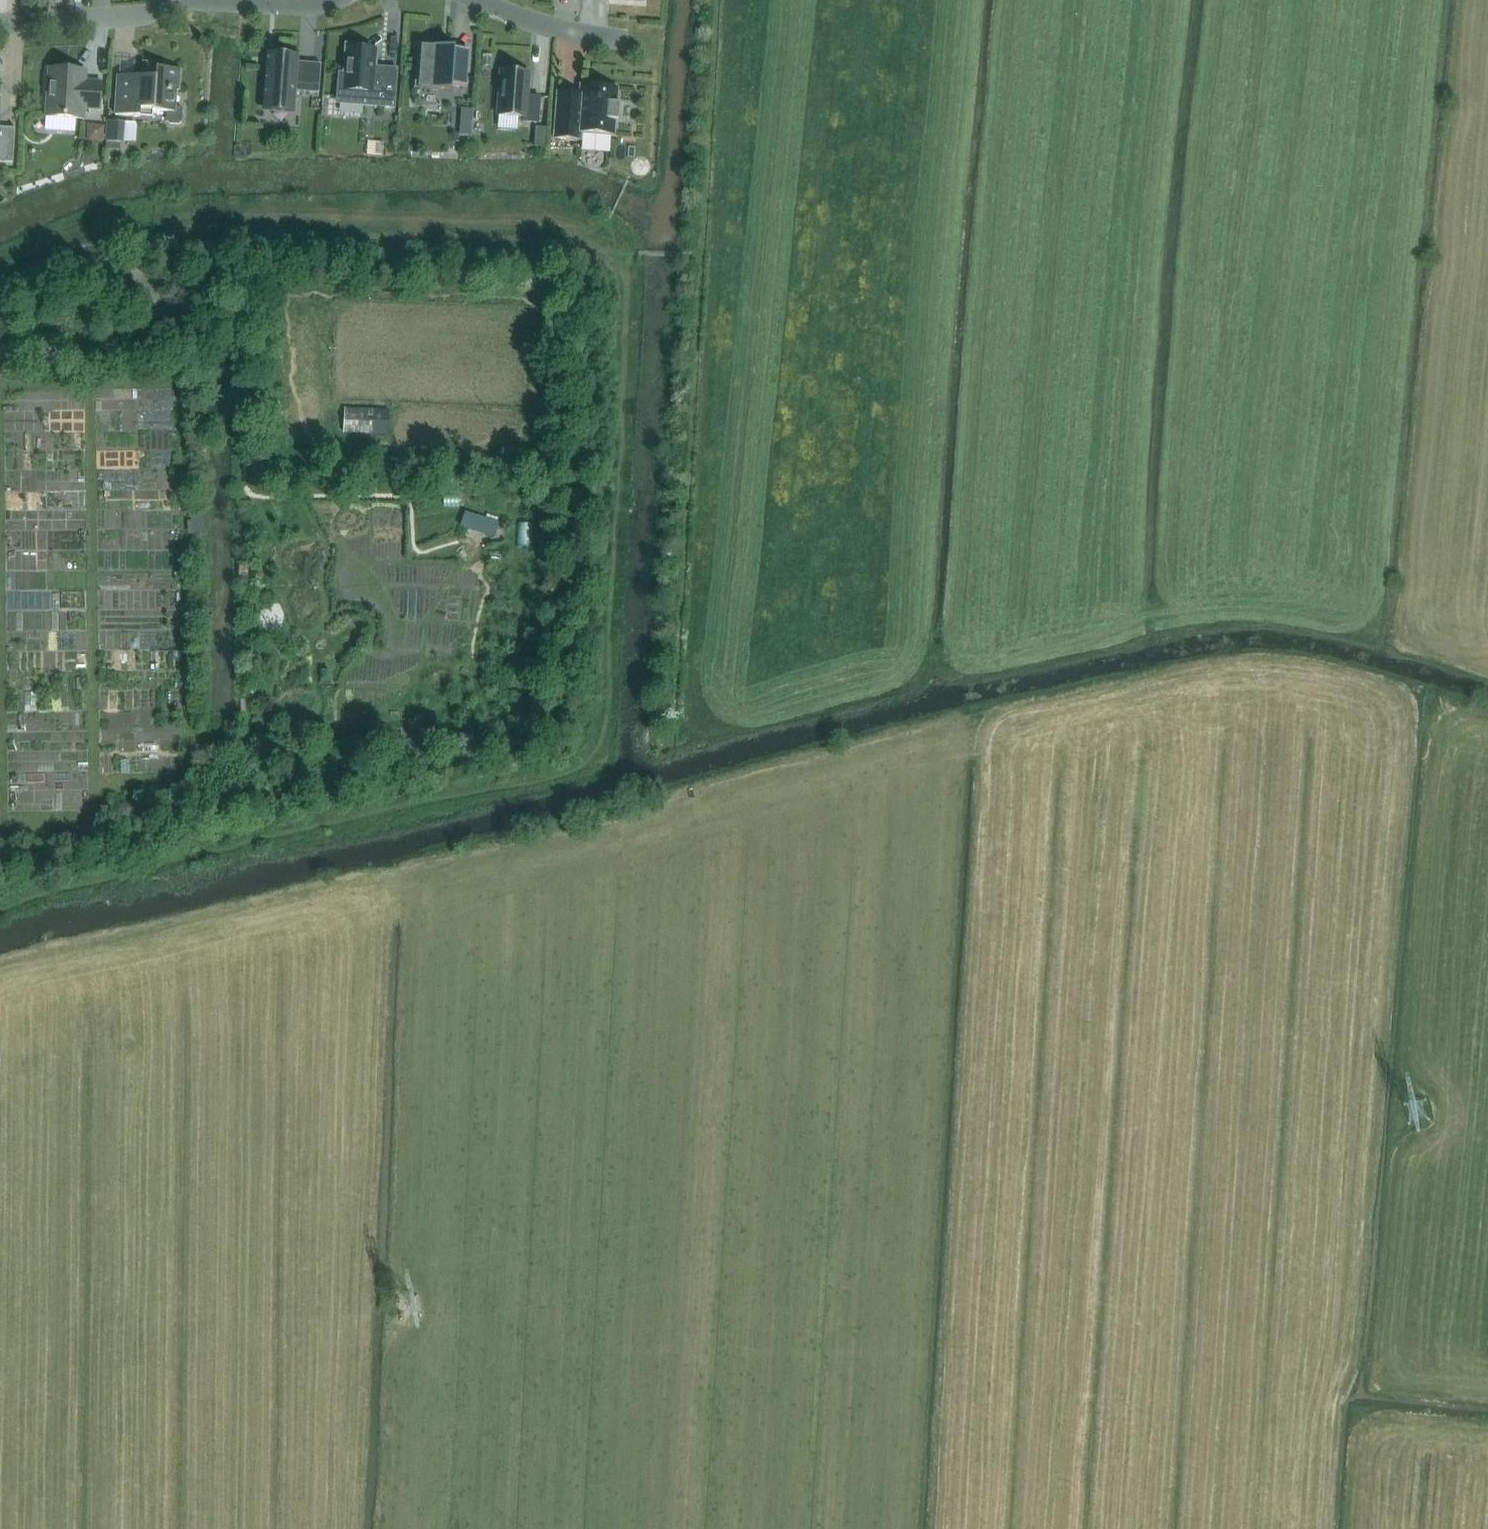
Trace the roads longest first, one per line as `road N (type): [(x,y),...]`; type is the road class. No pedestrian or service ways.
road 1 (residential): [(0,287),(59,262),(116,265),(154,293),(161,310),(156,335)]
road 2 (residential): [(166,0),(136,17),(0,24)]
road 3 (residential): [(156,335),(128,350),(0,353)]
road 4 (residential): [(618,41),(562,32),(476,0)]

